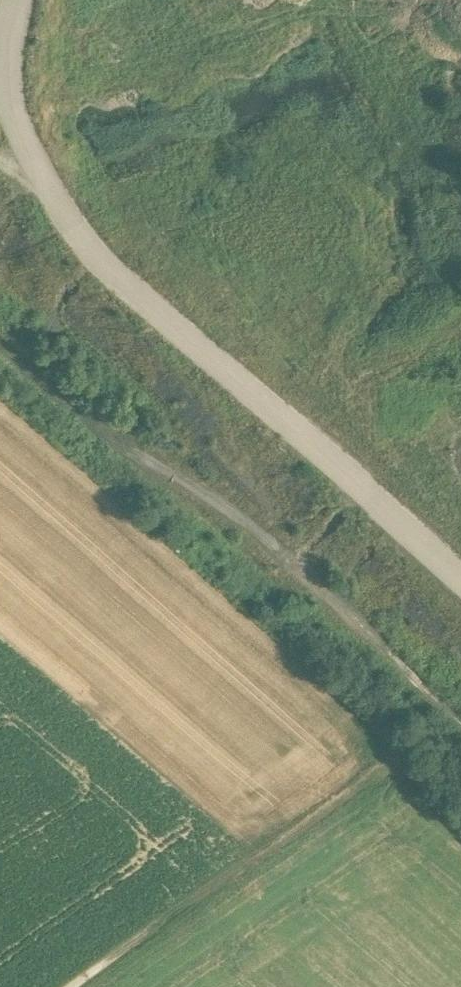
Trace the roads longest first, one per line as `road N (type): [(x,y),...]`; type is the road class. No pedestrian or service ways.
road 1 (track): [(0,349),(460,760)]
road 2 (track): [(460,581),(271,407),(102,272),(27,176)]
road 3 (track): [(400,761),(77,986)]
road 4 (track): [(0,164),(27,176),(6,58),(22,0)]

